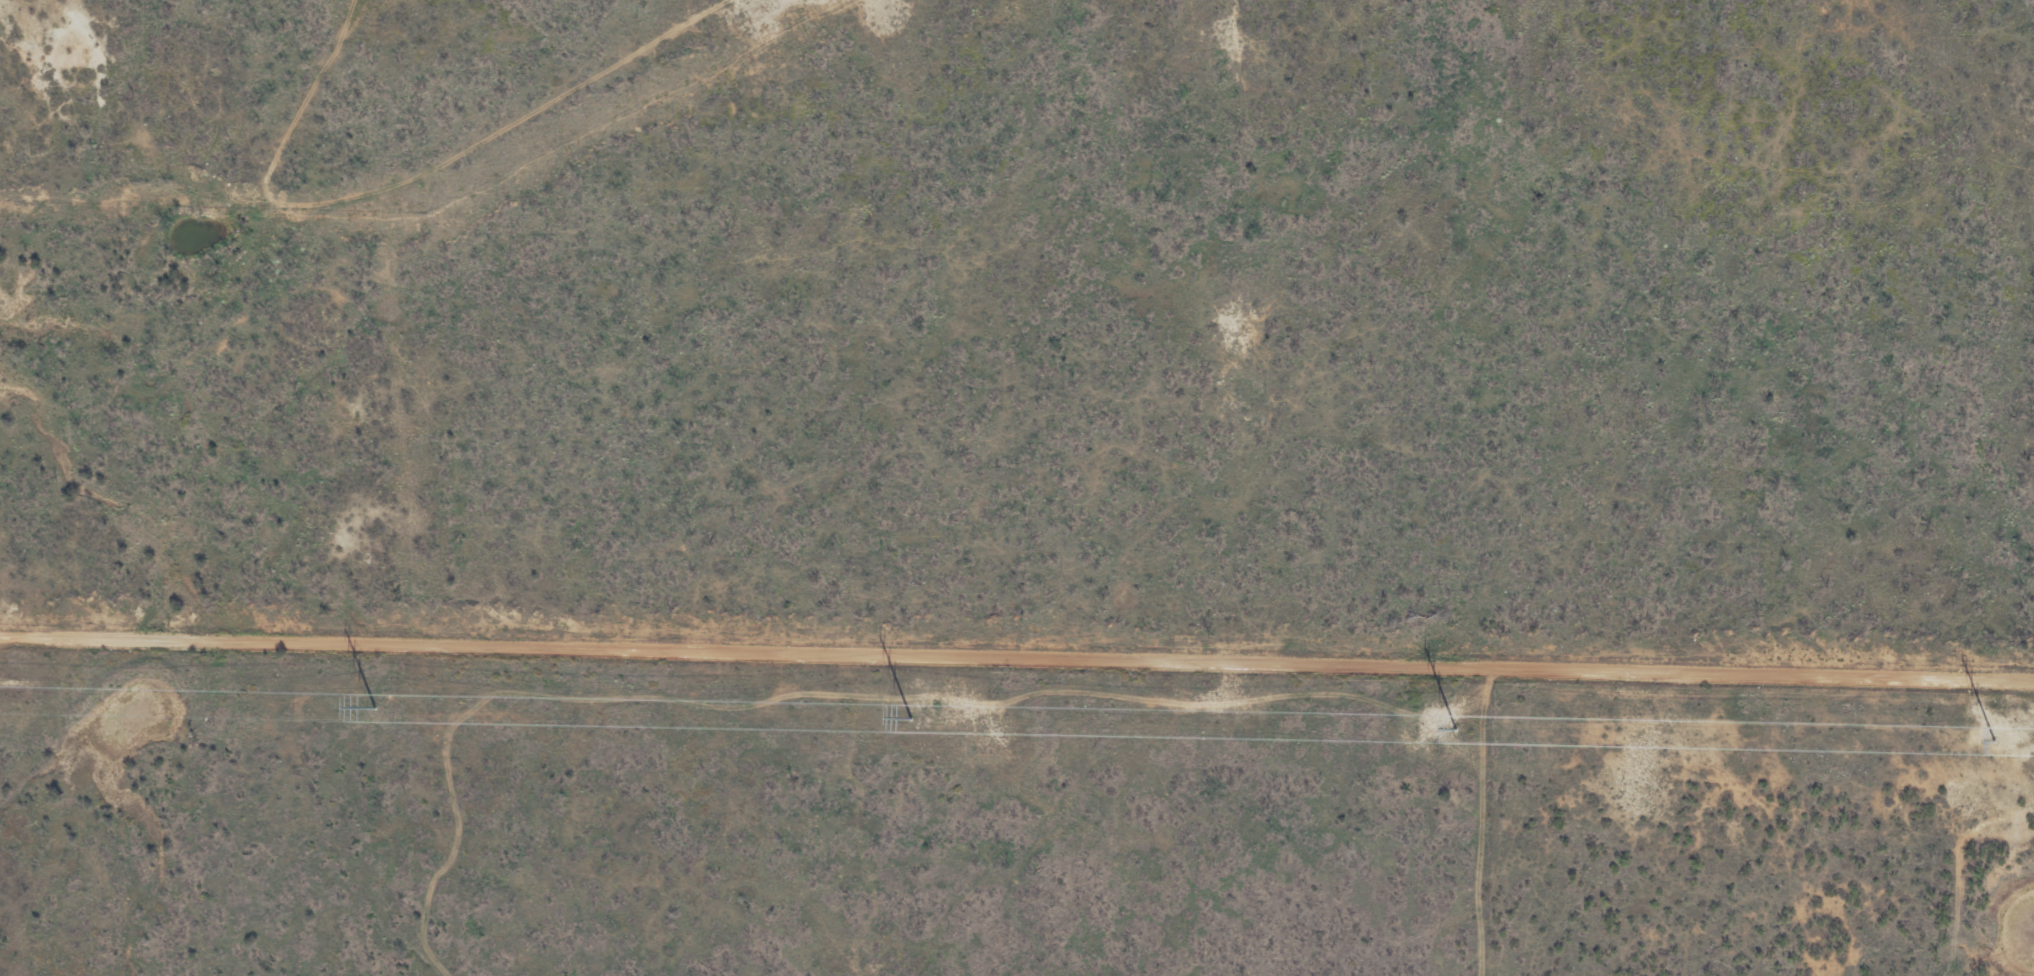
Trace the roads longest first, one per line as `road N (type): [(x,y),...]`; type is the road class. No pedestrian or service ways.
road 1 (residential): [(2033,680),(0,635)]
road 2 (residential): [(353,0),(309,72),(253,195),(263,222),(304,227),(770,0)]

